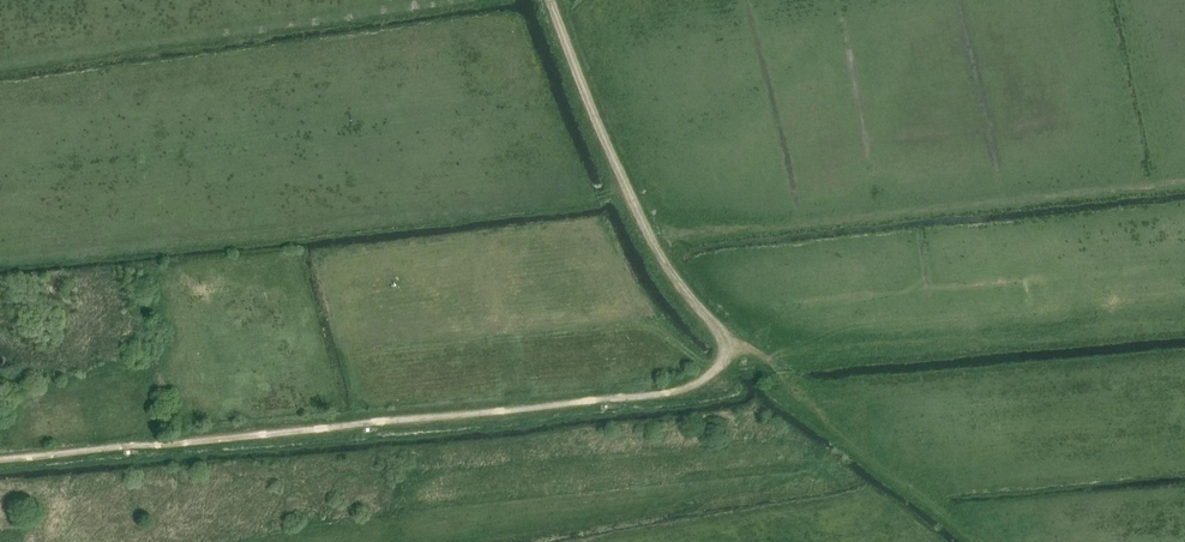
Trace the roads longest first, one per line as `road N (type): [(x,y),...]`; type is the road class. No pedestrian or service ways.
road 1 (track): [(0,459),(656,394),(711,375),(728,343)]
road 2 (track): [(728,343),(671,272),(630,195),(551,0)]

